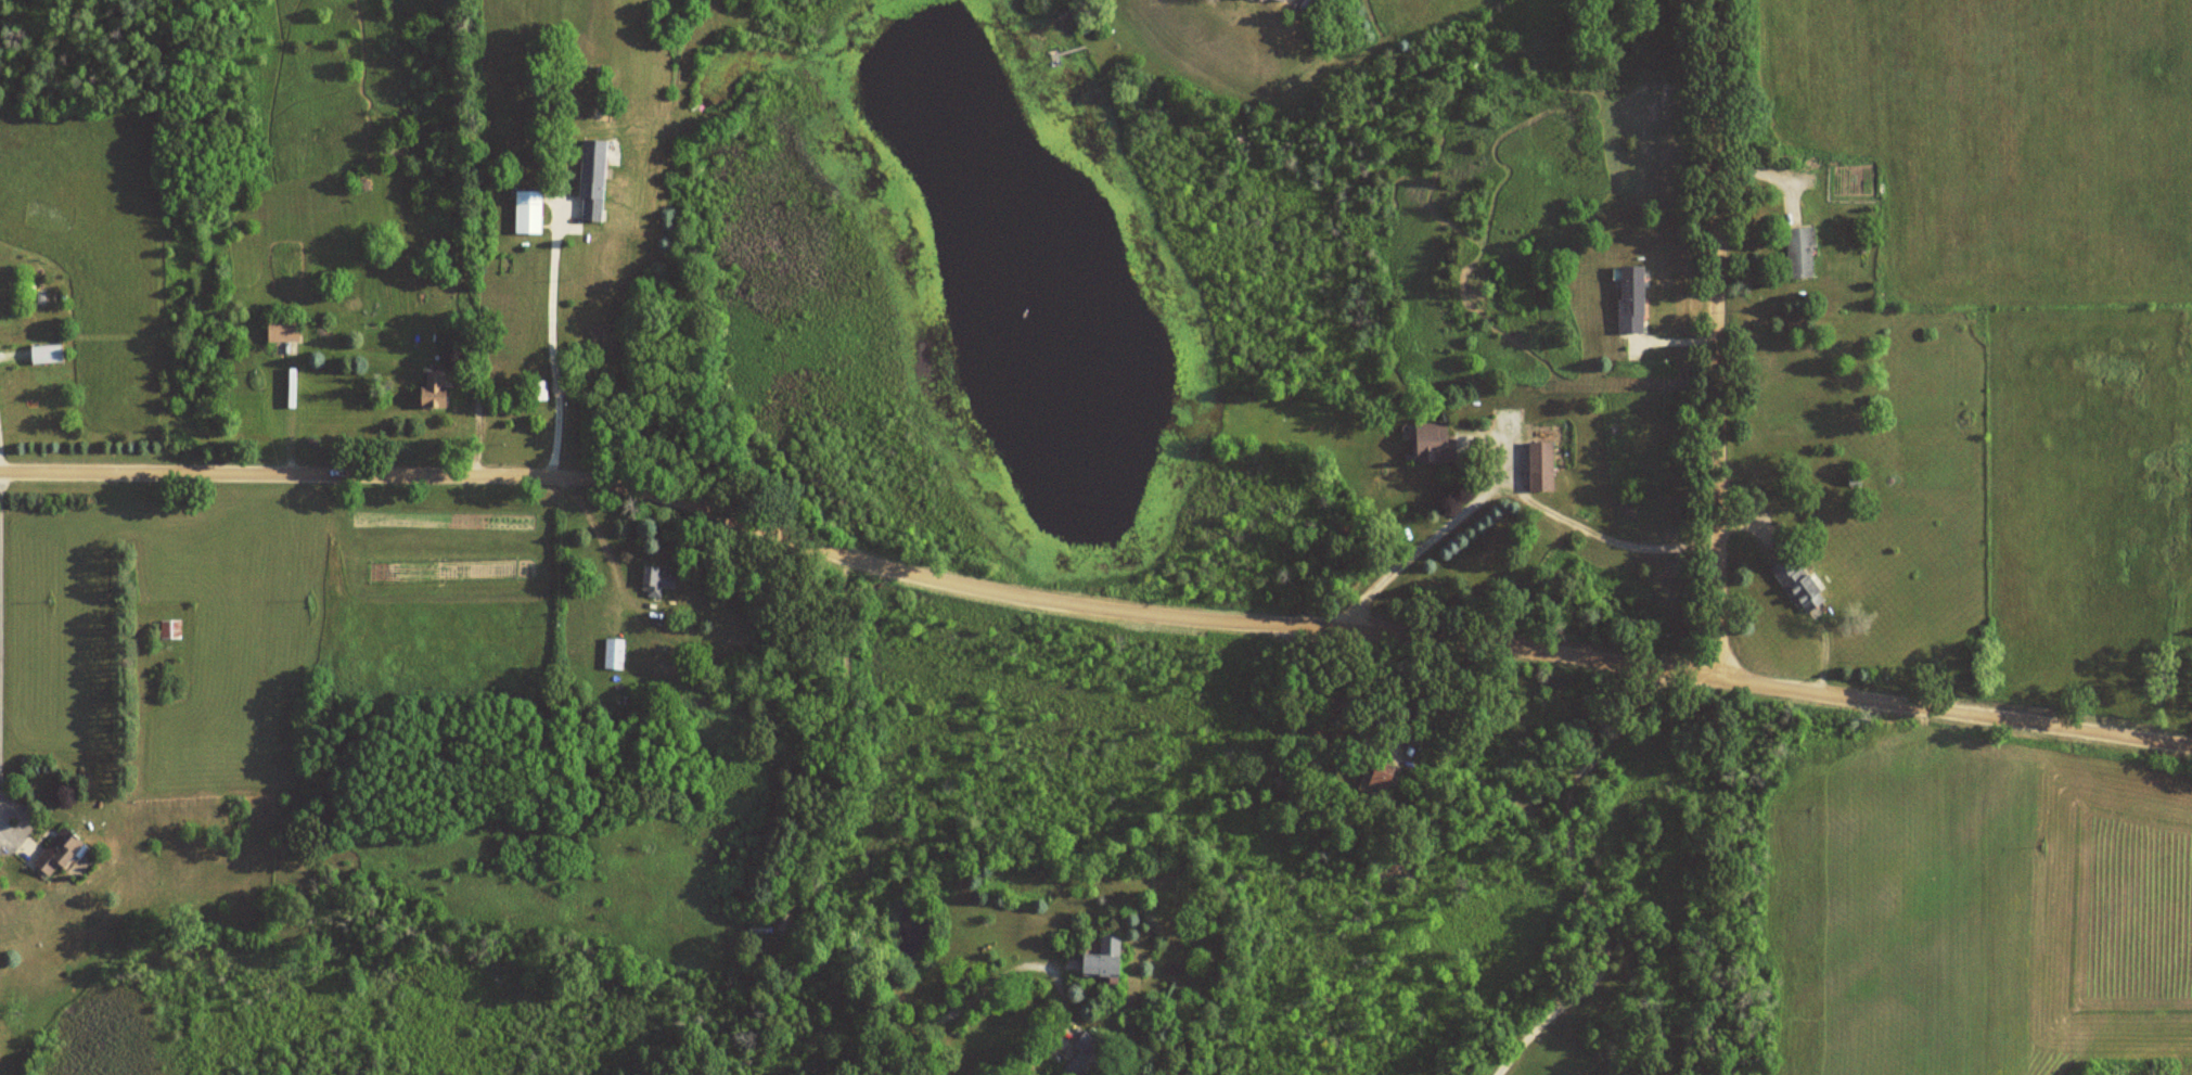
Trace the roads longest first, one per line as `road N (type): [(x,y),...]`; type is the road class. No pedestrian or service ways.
road 1 (residential): [(0,474),(586,481),(987,591),(1217,622),(1485,639),(2191,747)]
road 2 (residential): [(1711,0),(1721,677)]

